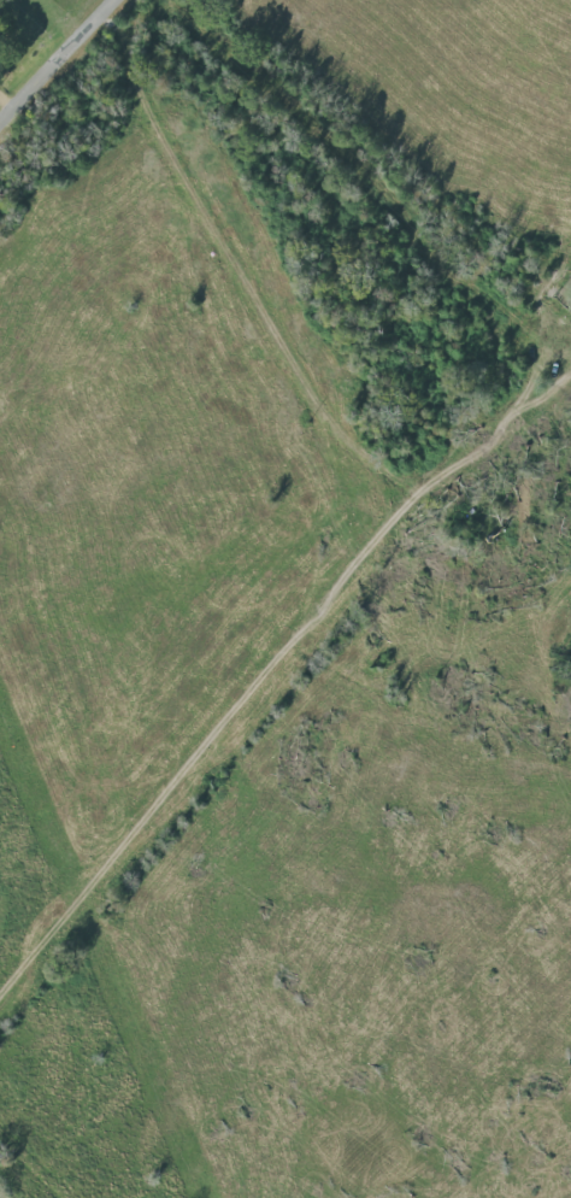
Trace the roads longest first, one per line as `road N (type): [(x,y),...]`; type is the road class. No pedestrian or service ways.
road 1 (residential): [(0,122),(114,0)]

